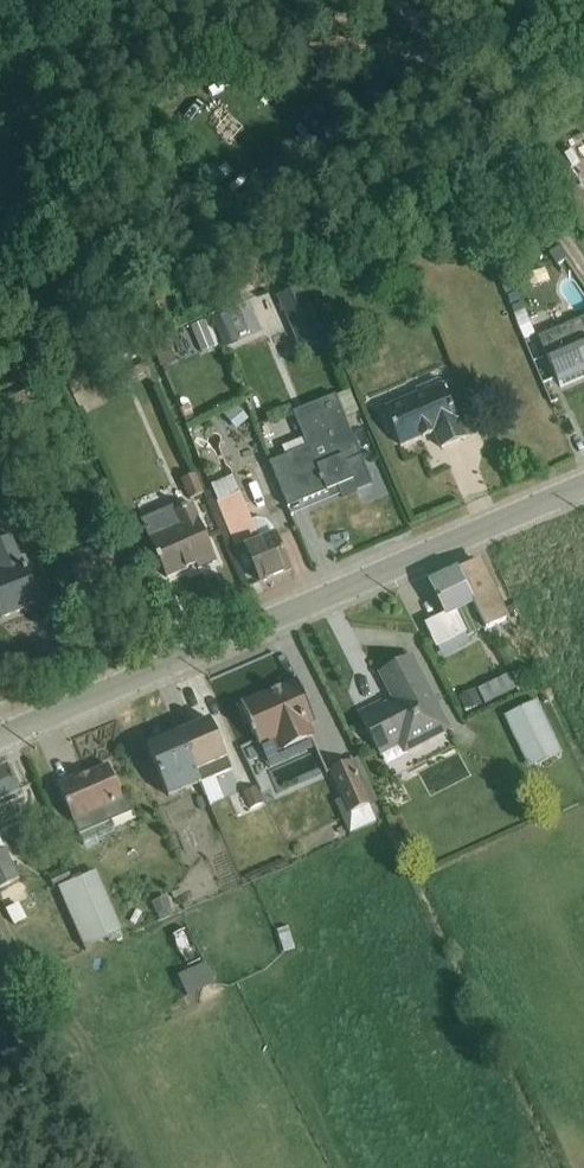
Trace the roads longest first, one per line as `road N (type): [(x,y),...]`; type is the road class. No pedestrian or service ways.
road 1 (unclassified): [(0,738),(583,486)]
road 2 (track): [(403,0),(583,255)]

